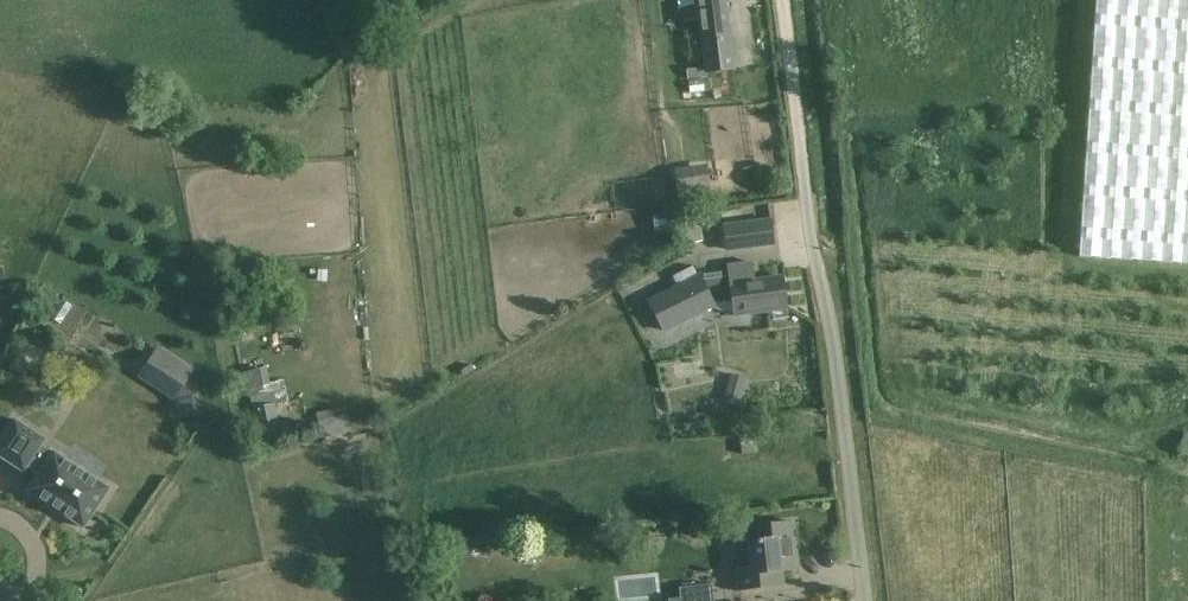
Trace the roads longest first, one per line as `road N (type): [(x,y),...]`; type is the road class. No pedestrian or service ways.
road 1 (unclassified): [(864,600),(836,365),(778,0)]

